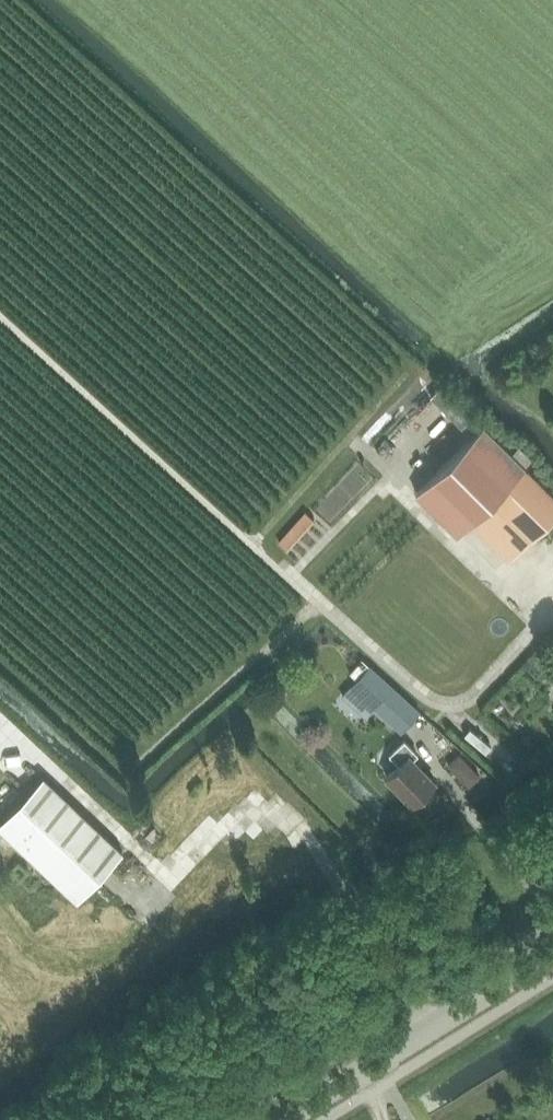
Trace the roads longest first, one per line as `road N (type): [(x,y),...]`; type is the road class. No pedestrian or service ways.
road 1 (tertiary): [(284,1119),(552,953)]

